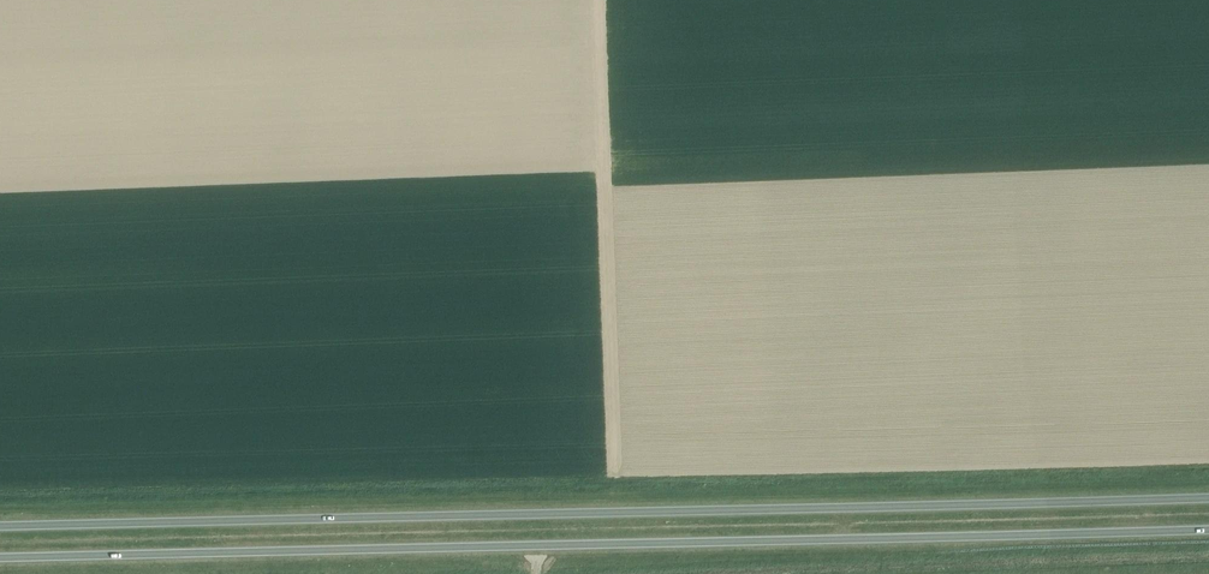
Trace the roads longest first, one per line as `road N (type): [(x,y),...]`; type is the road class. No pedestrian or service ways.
road 1 (trunk): [(0,557),(1208,528)]
road 2 (trunk): [(1208,498),(0,526)]

